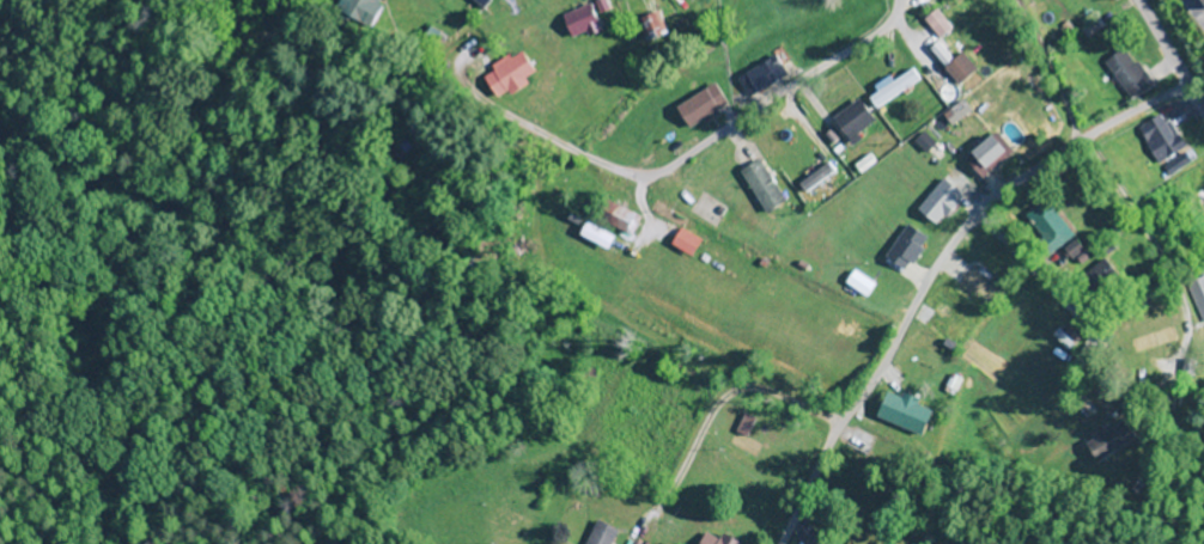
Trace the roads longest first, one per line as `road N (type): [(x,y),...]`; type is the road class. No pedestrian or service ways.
road 1 (residential): [(783,543),(834,436),(967,222),(1095,128),(1182,81)]
road 2 (residential): [(597,163),(634,184),(667,175),(875,36),(894,0)]
road 3 (residential): [(1133,0),(1203,113)]

